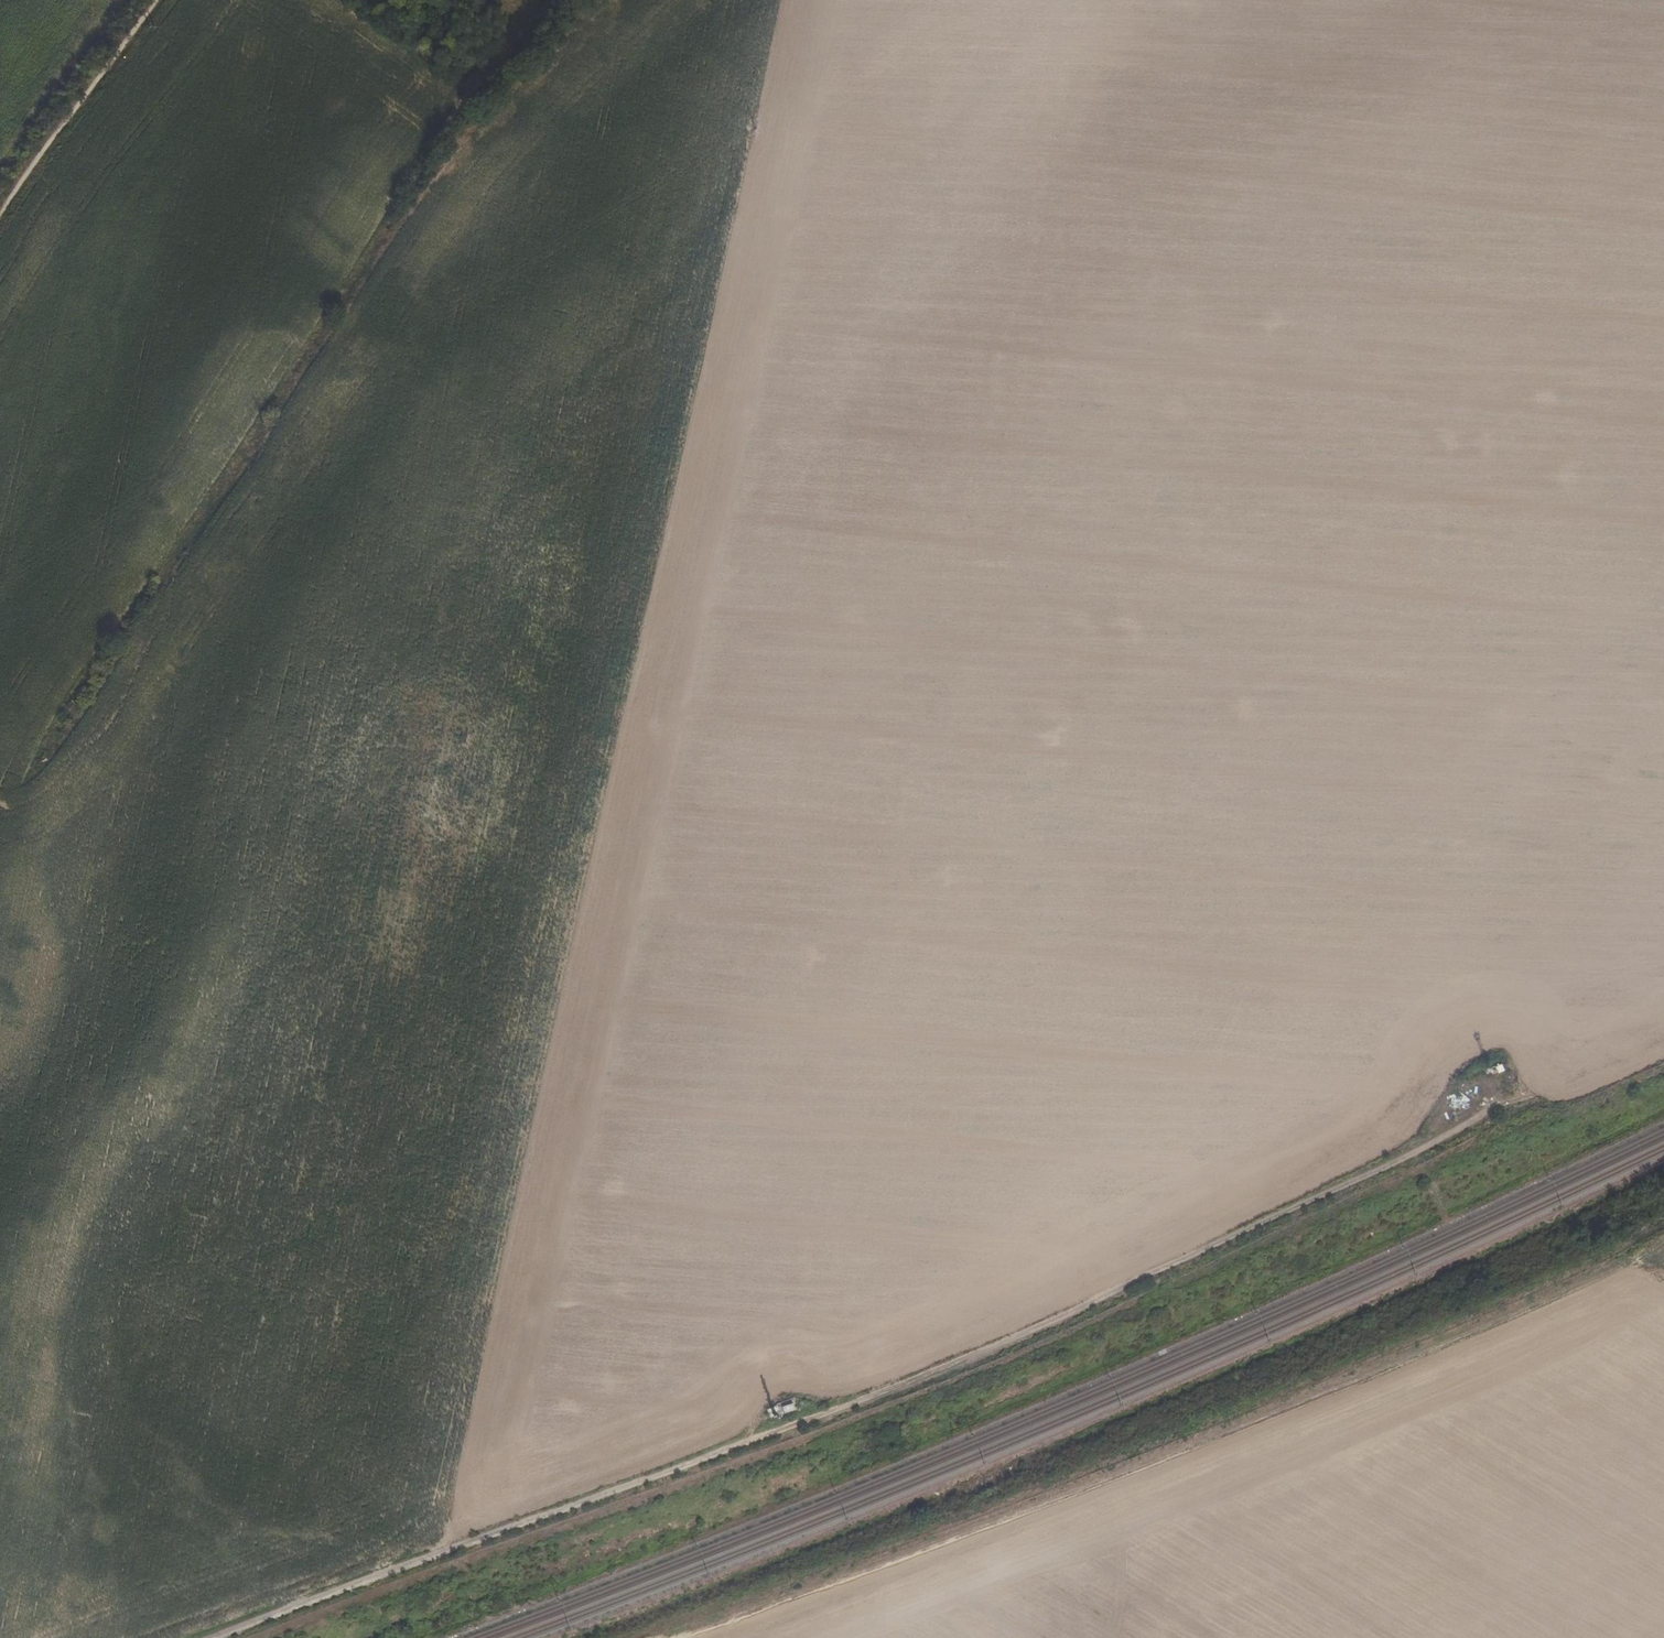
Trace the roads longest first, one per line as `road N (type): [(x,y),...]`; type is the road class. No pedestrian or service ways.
road 1 (track): [(210,1637),(874,1396),(1164,1269),(1492,1110)]
road 2 (track): [(0,218),(157,0)]

